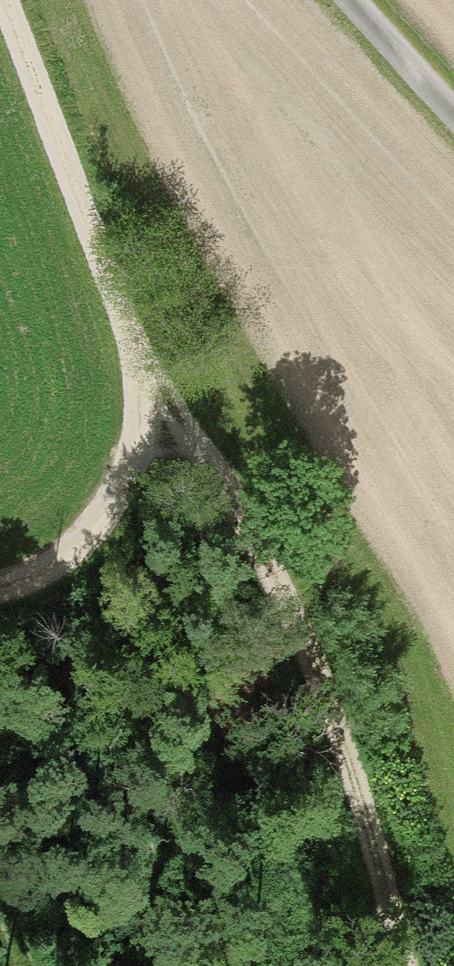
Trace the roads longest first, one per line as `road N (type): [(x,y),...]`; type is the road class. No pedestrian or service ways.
road 1 (track): [(418,965),(351,695),(242,512),(146,378)]
road 2 (track): [(146,378),(3,0)]
road 3 (track): [(0,581),(74,543),(122,486),(146,378)]
road 4 (unclassified): [(453,124),(338,0)]

